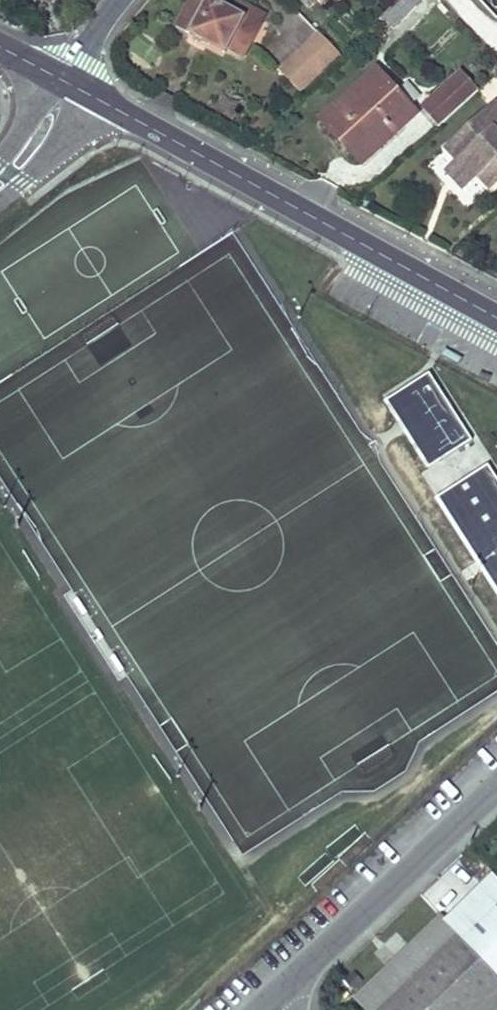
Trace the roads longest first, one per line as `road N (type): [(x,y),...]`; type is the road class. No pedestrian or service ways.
road 1 (tertiary): [(71,86),(496,320)]
road 2 (unclassified): [(260,1008),(496,784)]

